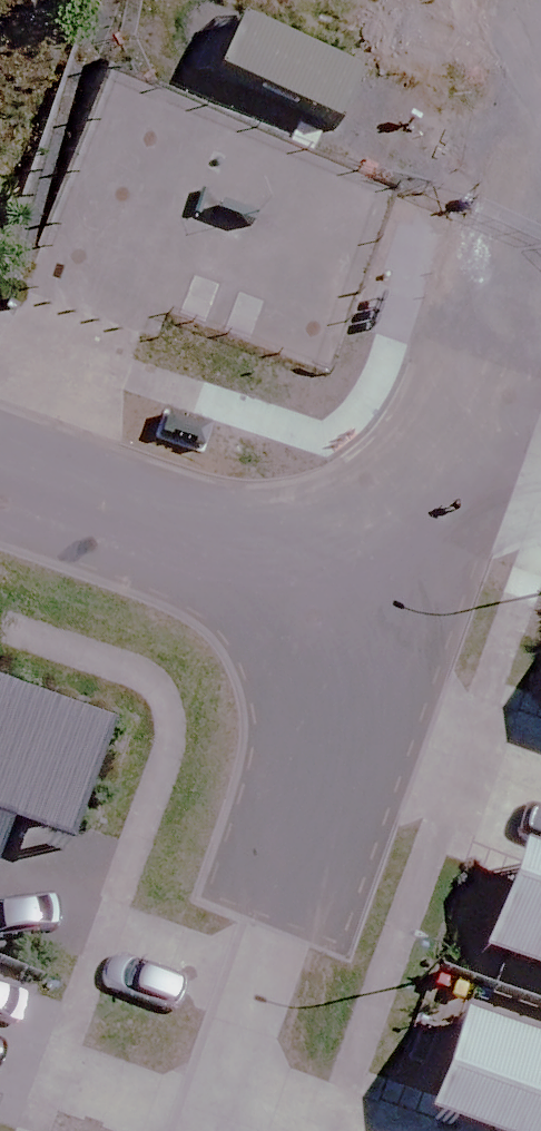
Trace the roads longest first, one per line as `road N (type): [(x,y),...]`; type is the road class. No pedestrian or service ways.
road 1 (residential): [(0,478),(377,615)]
road 2 (residential): [(377,615),(271,910)]
road 3 (residential): [(377,615),(466,380)]
road 4 (residential): [(271,910),(193,1130)]

